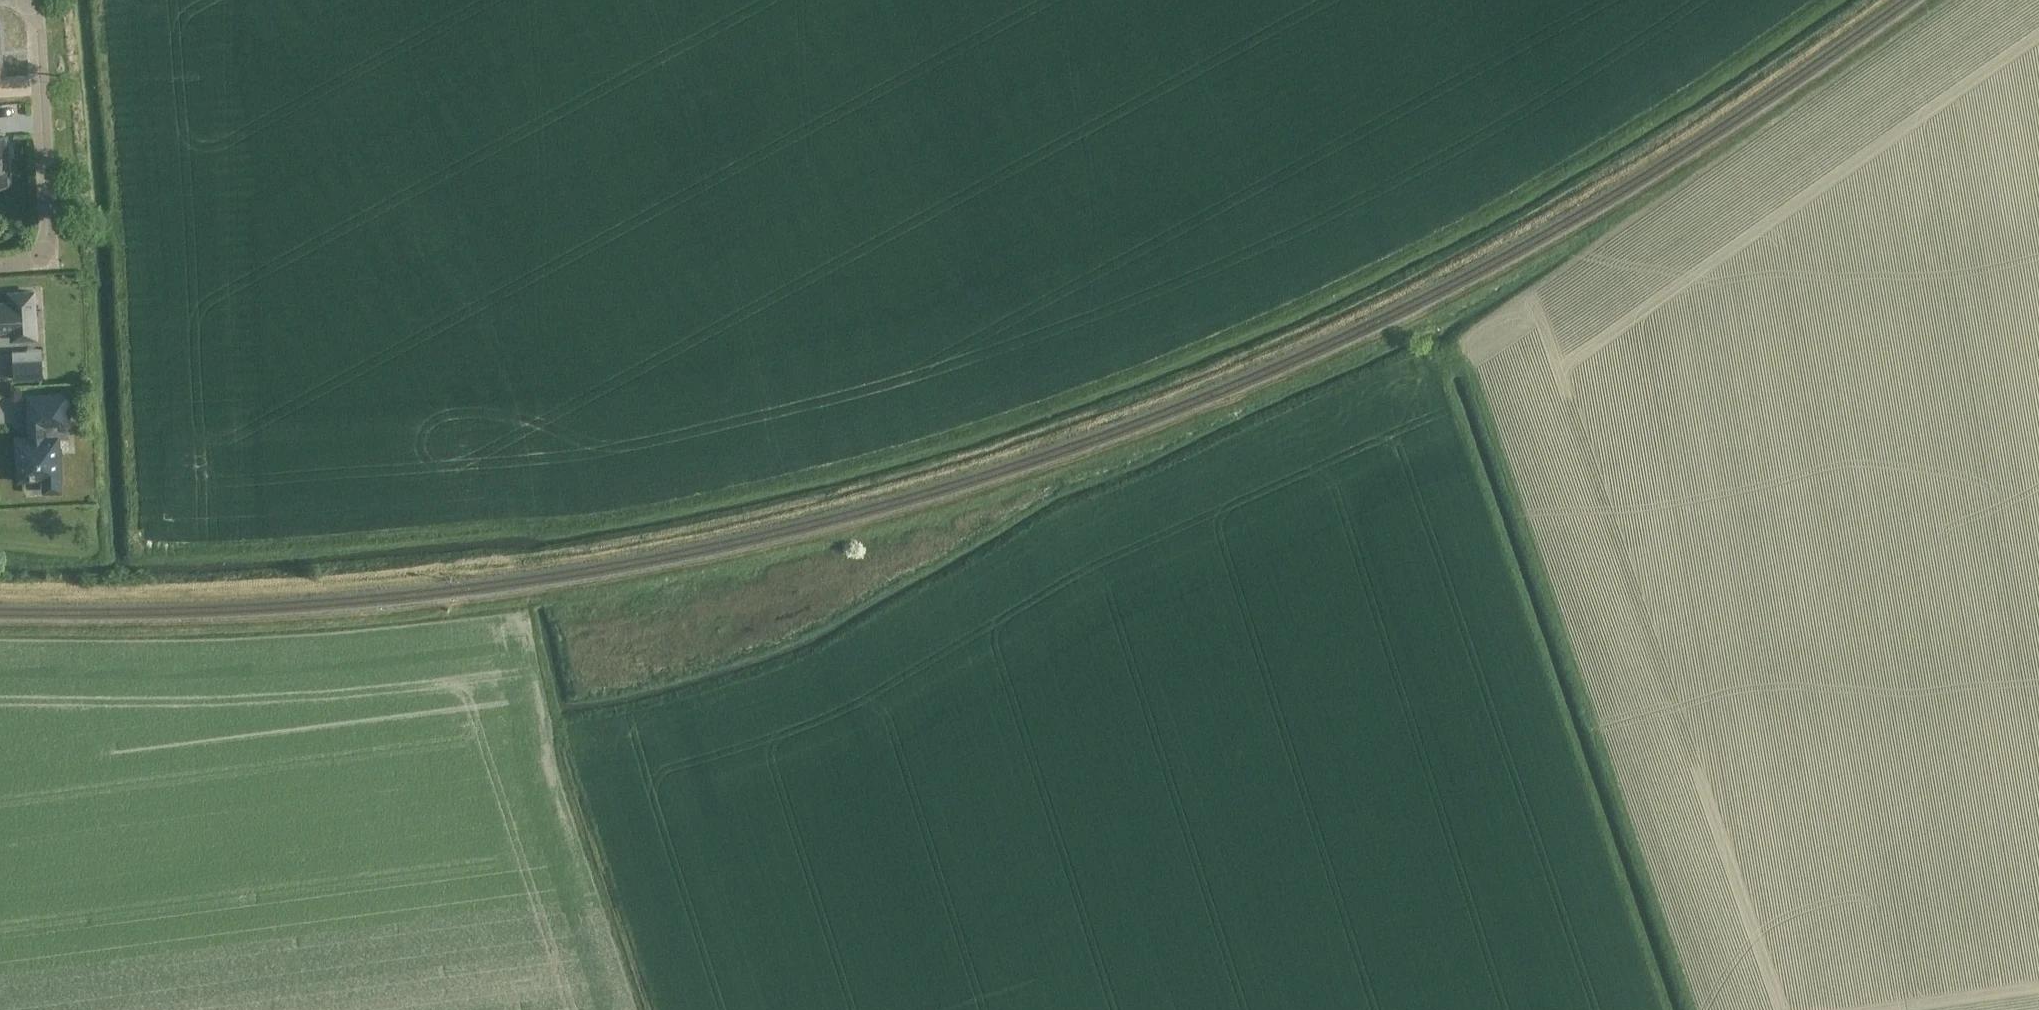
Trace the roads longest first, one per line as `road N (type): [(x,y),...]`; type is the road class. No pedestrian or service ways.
road 1 (residential): [(0,262),(33,258),(47,239),(38,39),(31,9),(0,2)]

